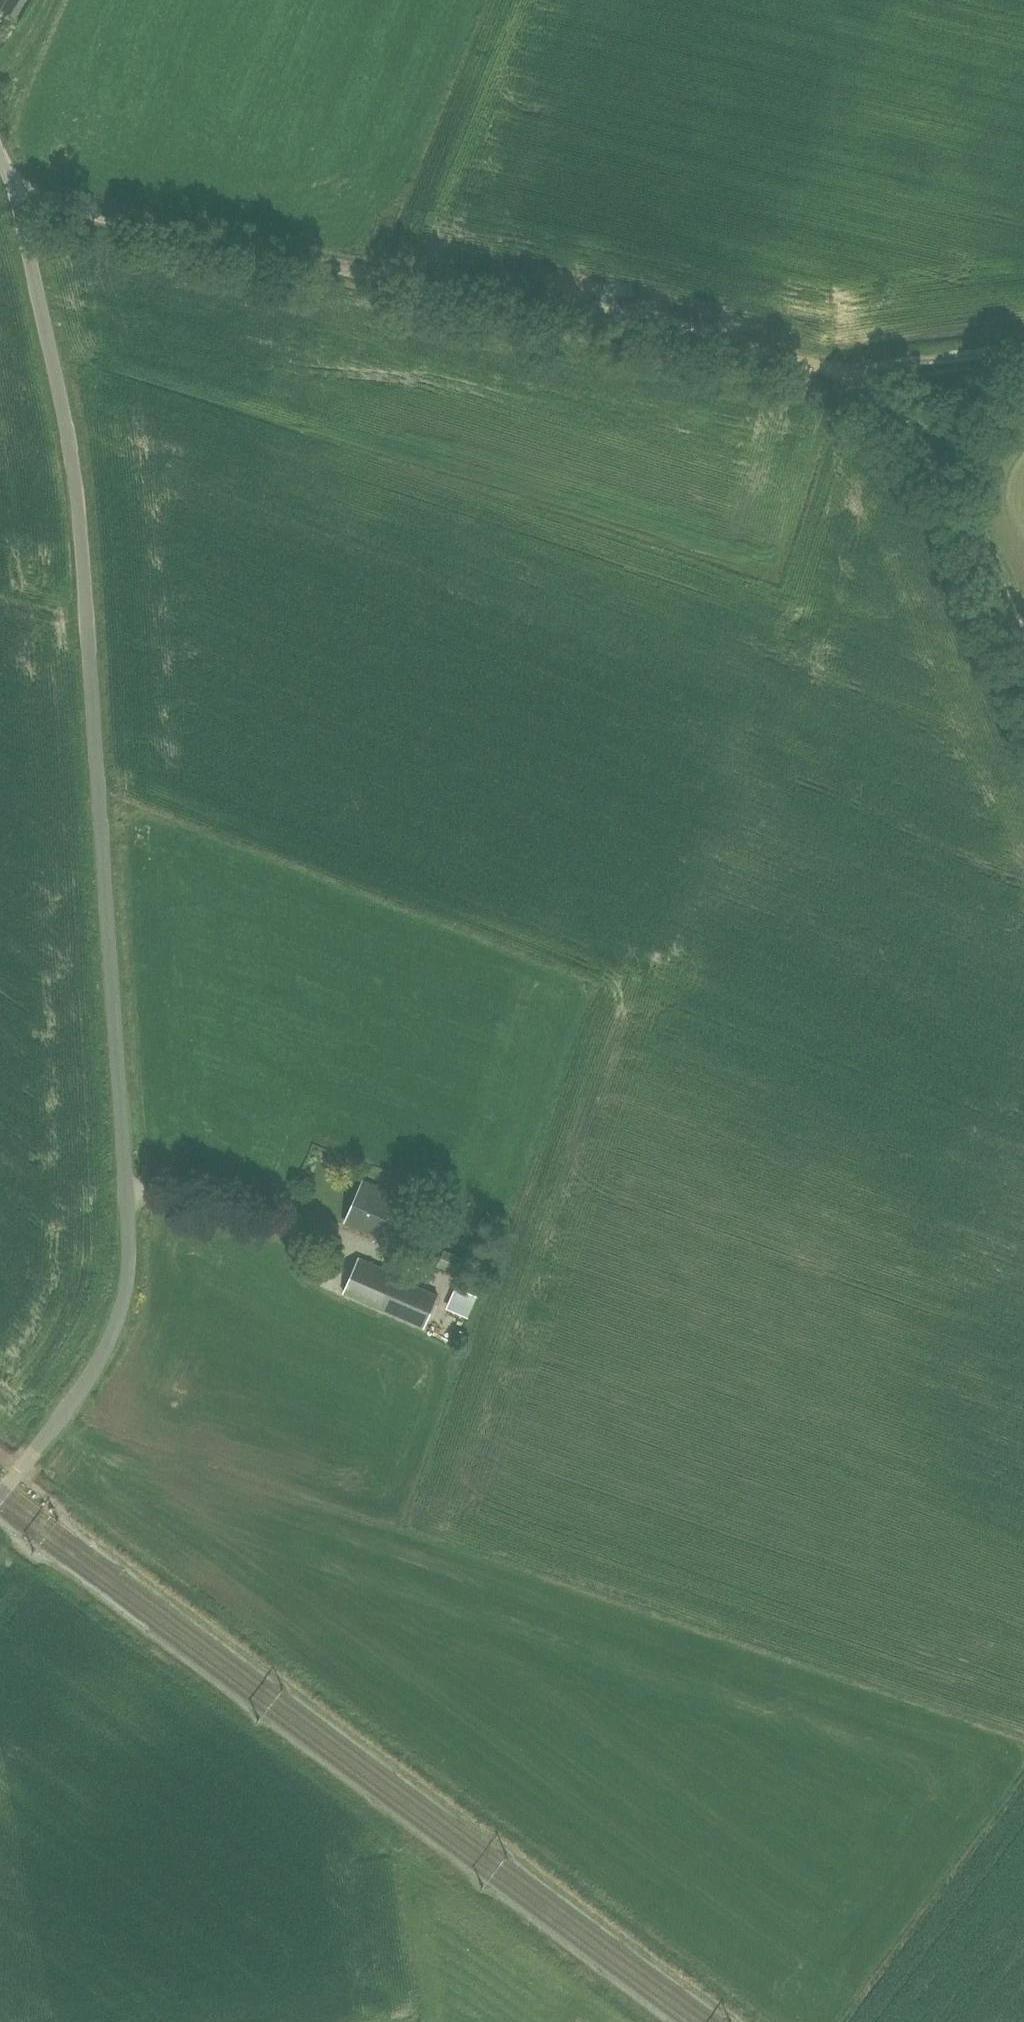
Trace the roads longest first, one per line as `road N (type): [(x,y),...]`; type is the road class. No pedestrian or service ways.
road 1 (unclassified): [(0,1494),(106,1350),(124,1299),(129,1249),(76,483),(39,289),(0,154)]
road 2 (track): [(9,176),(130,228),(833,367),(884,369)]
road 3 (track): [(1023,654),(884,369)]
road 4 (track): [(884,369),(1023,346)]

